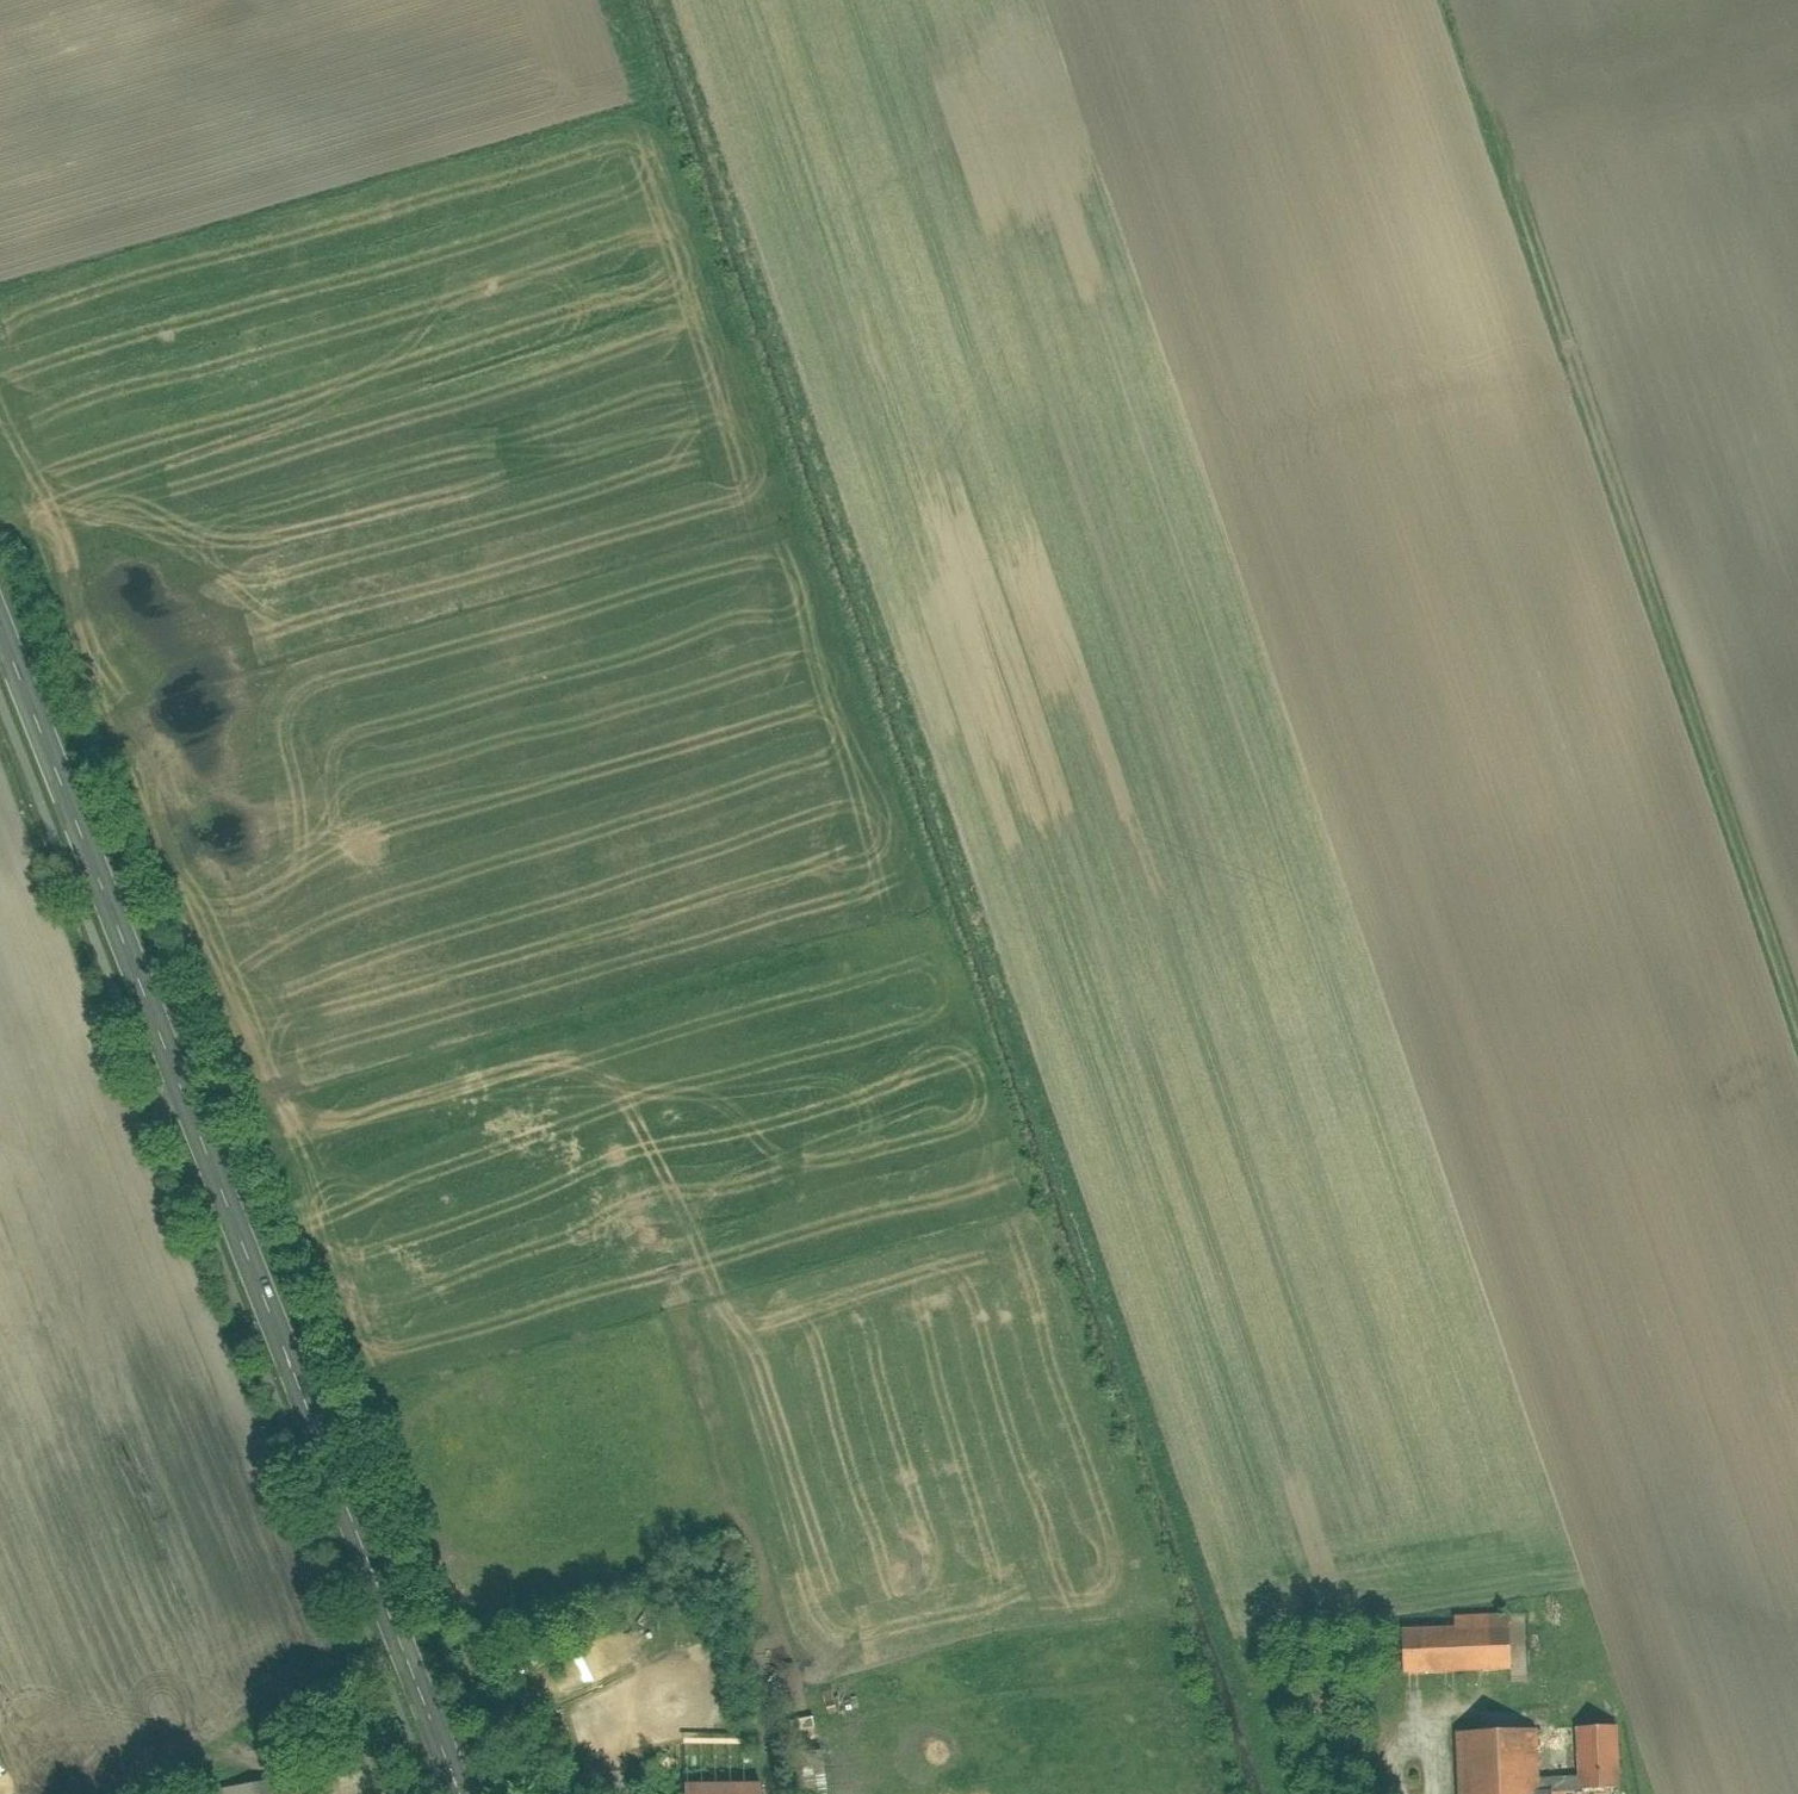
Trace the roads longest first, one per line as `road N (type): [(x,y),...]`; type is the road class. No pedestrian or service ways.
road 1 (tertiary): [(462,1793),(0,626)]

